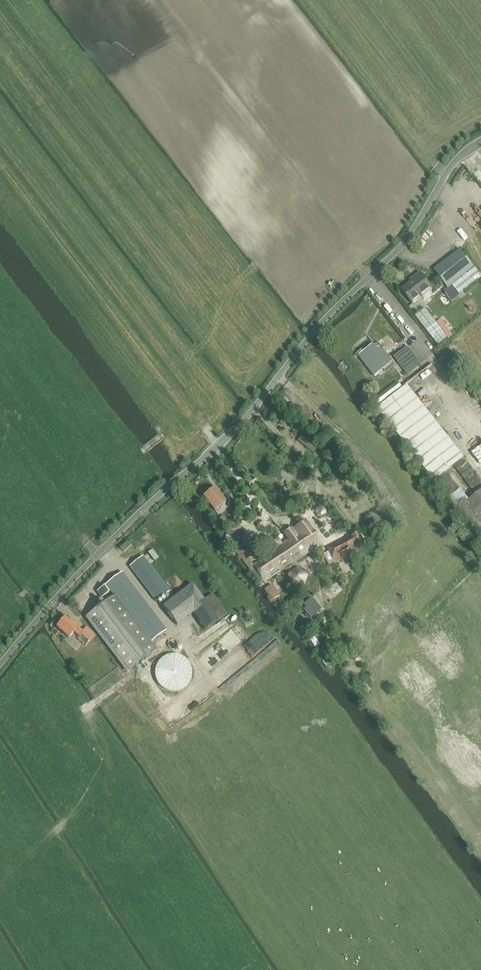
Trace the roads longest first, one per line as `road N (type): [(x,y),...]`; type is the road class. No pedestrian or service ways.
road 1 (unclassified): [(0,667),(105,550),(226,443),(343,305),(402,251),(463,155),(480,141)]

